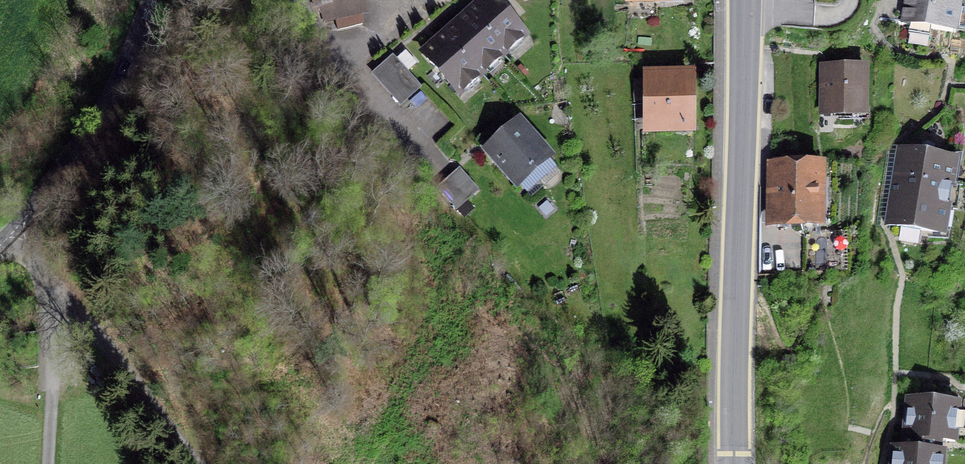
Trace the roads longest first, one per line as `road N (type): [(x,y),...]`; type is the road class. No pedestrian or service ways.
road 1 (secondary): [(745,0),(735,463)]
road 2 (unclassified): [(150,0),(111,98),(0,246)]

